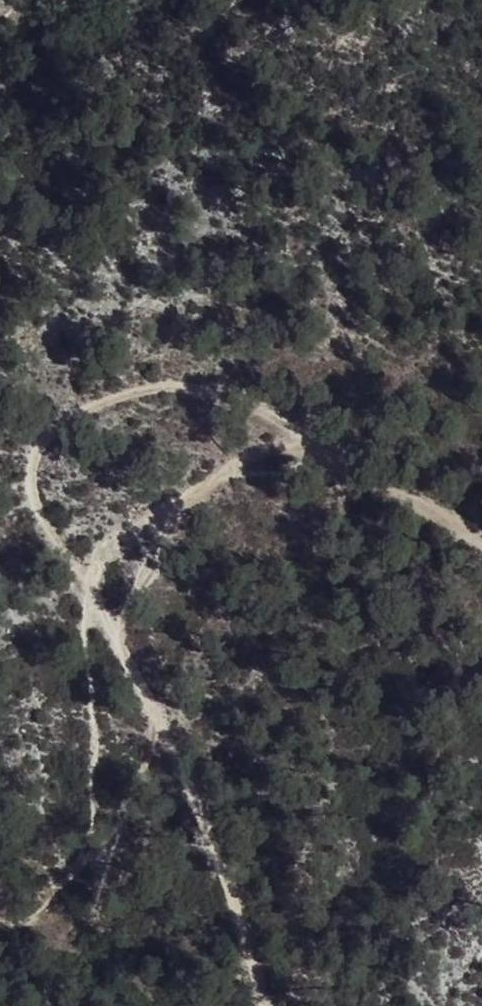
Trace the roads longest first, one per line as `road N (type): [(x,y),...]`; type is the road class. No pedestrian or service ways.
road 1 (track): [(481,531),(420,510),(252,403),(159,388),(43,409),(31,497),(95,599),(226,888),(262,1005)]
road 2 (track): [(302,435),(244,465),(182,514),(139,602),(123,661)]

